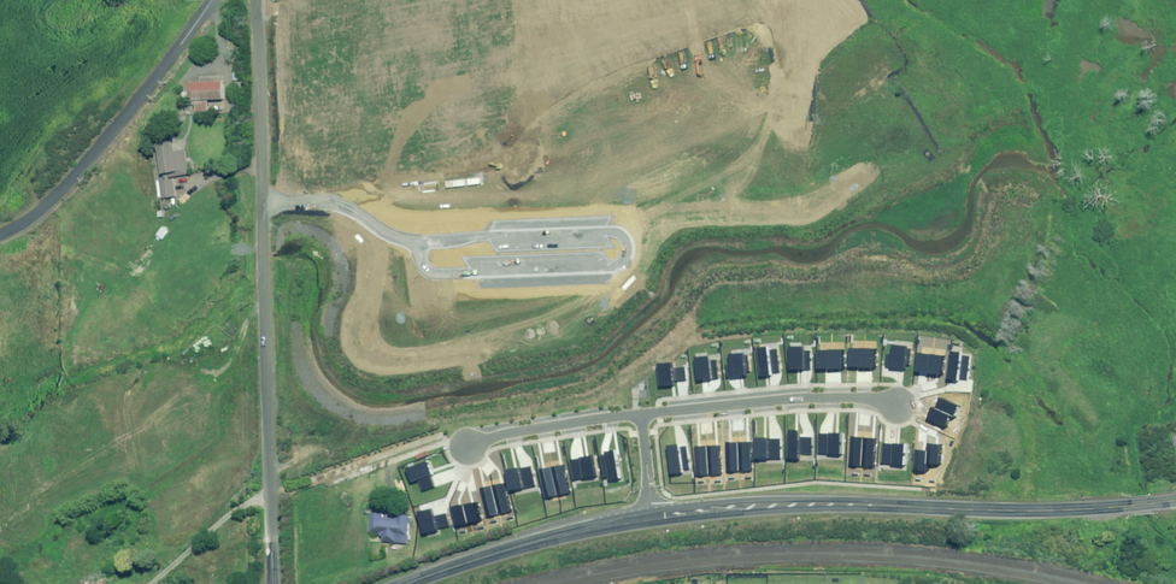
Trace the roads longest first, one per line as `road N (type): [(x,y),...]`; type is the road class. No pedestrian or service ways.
road 1 (unclassified): [(255,0),(276,583)]
road 2 (secondary): [(1175,500),(1074,510),(831,505),(654,516)]
road 3 (unclassified): [(0,237),(59,195),(213,0)]
road 4 (residential): [(642,414),(794,397),(897,407)]
road 5 (secondary): [(654,516),(409,583)]
road 6 (residential): [(642,414),(507,433),(466,447)]

